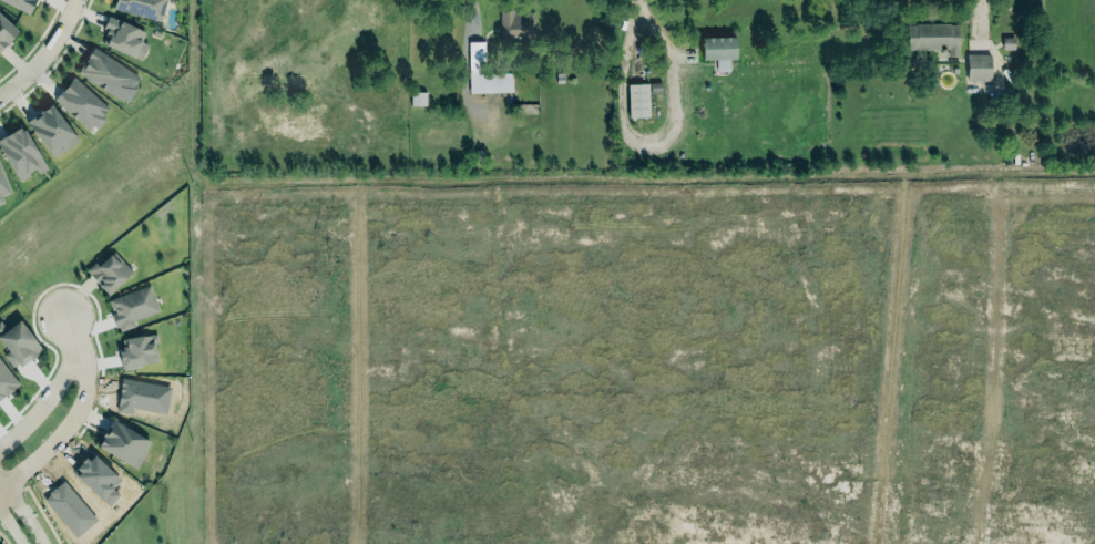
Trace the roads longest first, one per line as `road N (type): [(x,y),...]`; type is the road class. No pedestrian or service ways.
road 1 (residential): [(0,476),(70,402),(80,379),(72,341)]
road 2 (residential): [(72,341),(51,392),(0,442)]
road 3 (residential): [(0,94),(37,62),(78,0)]

